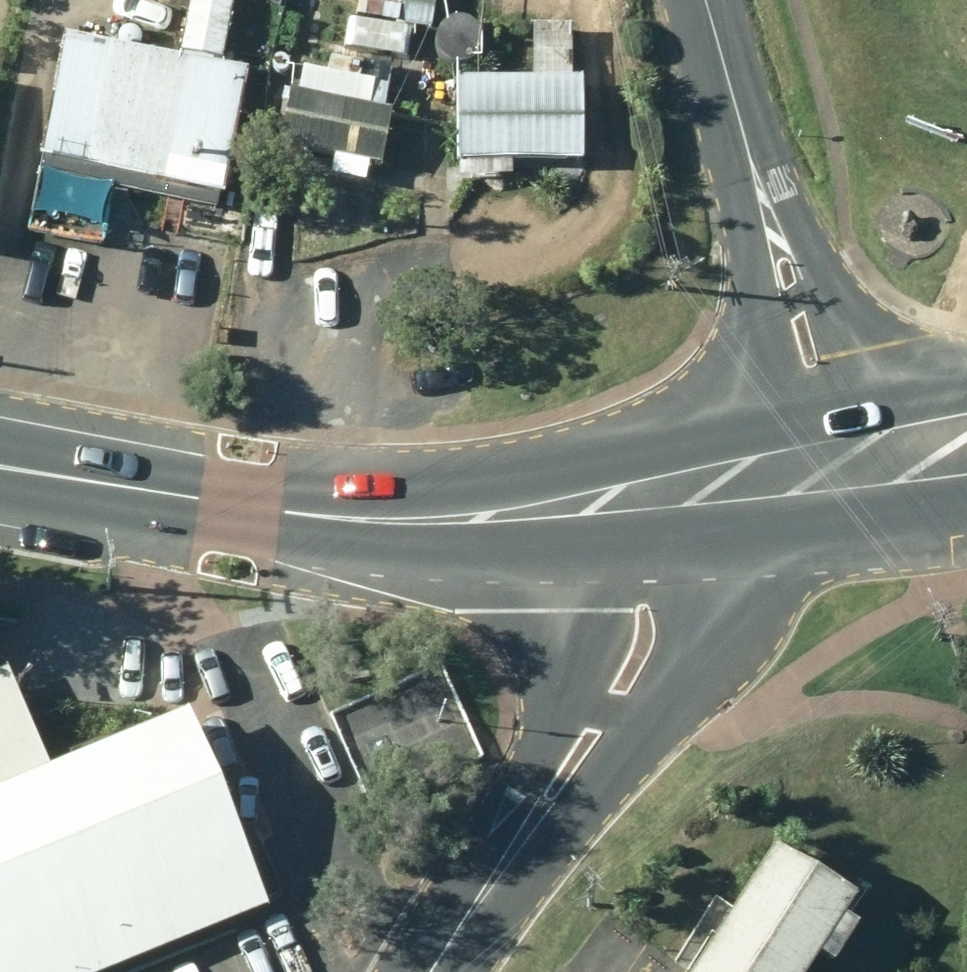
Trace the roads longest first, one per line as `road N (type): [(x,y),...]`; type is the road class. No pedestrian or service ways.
road 1 (secondary): [(640,506),(505,527),(359,524),(0,467)]
road 2 (residential): [(640,506),(643,642),(609,709),(435,971)]
road 3 (residential): [(811,473),(751,166),(706,0)]
road 4 (secondary): [(811,473),(640,506)]
road 5 (secondary): [(966,452),(811,473)]

